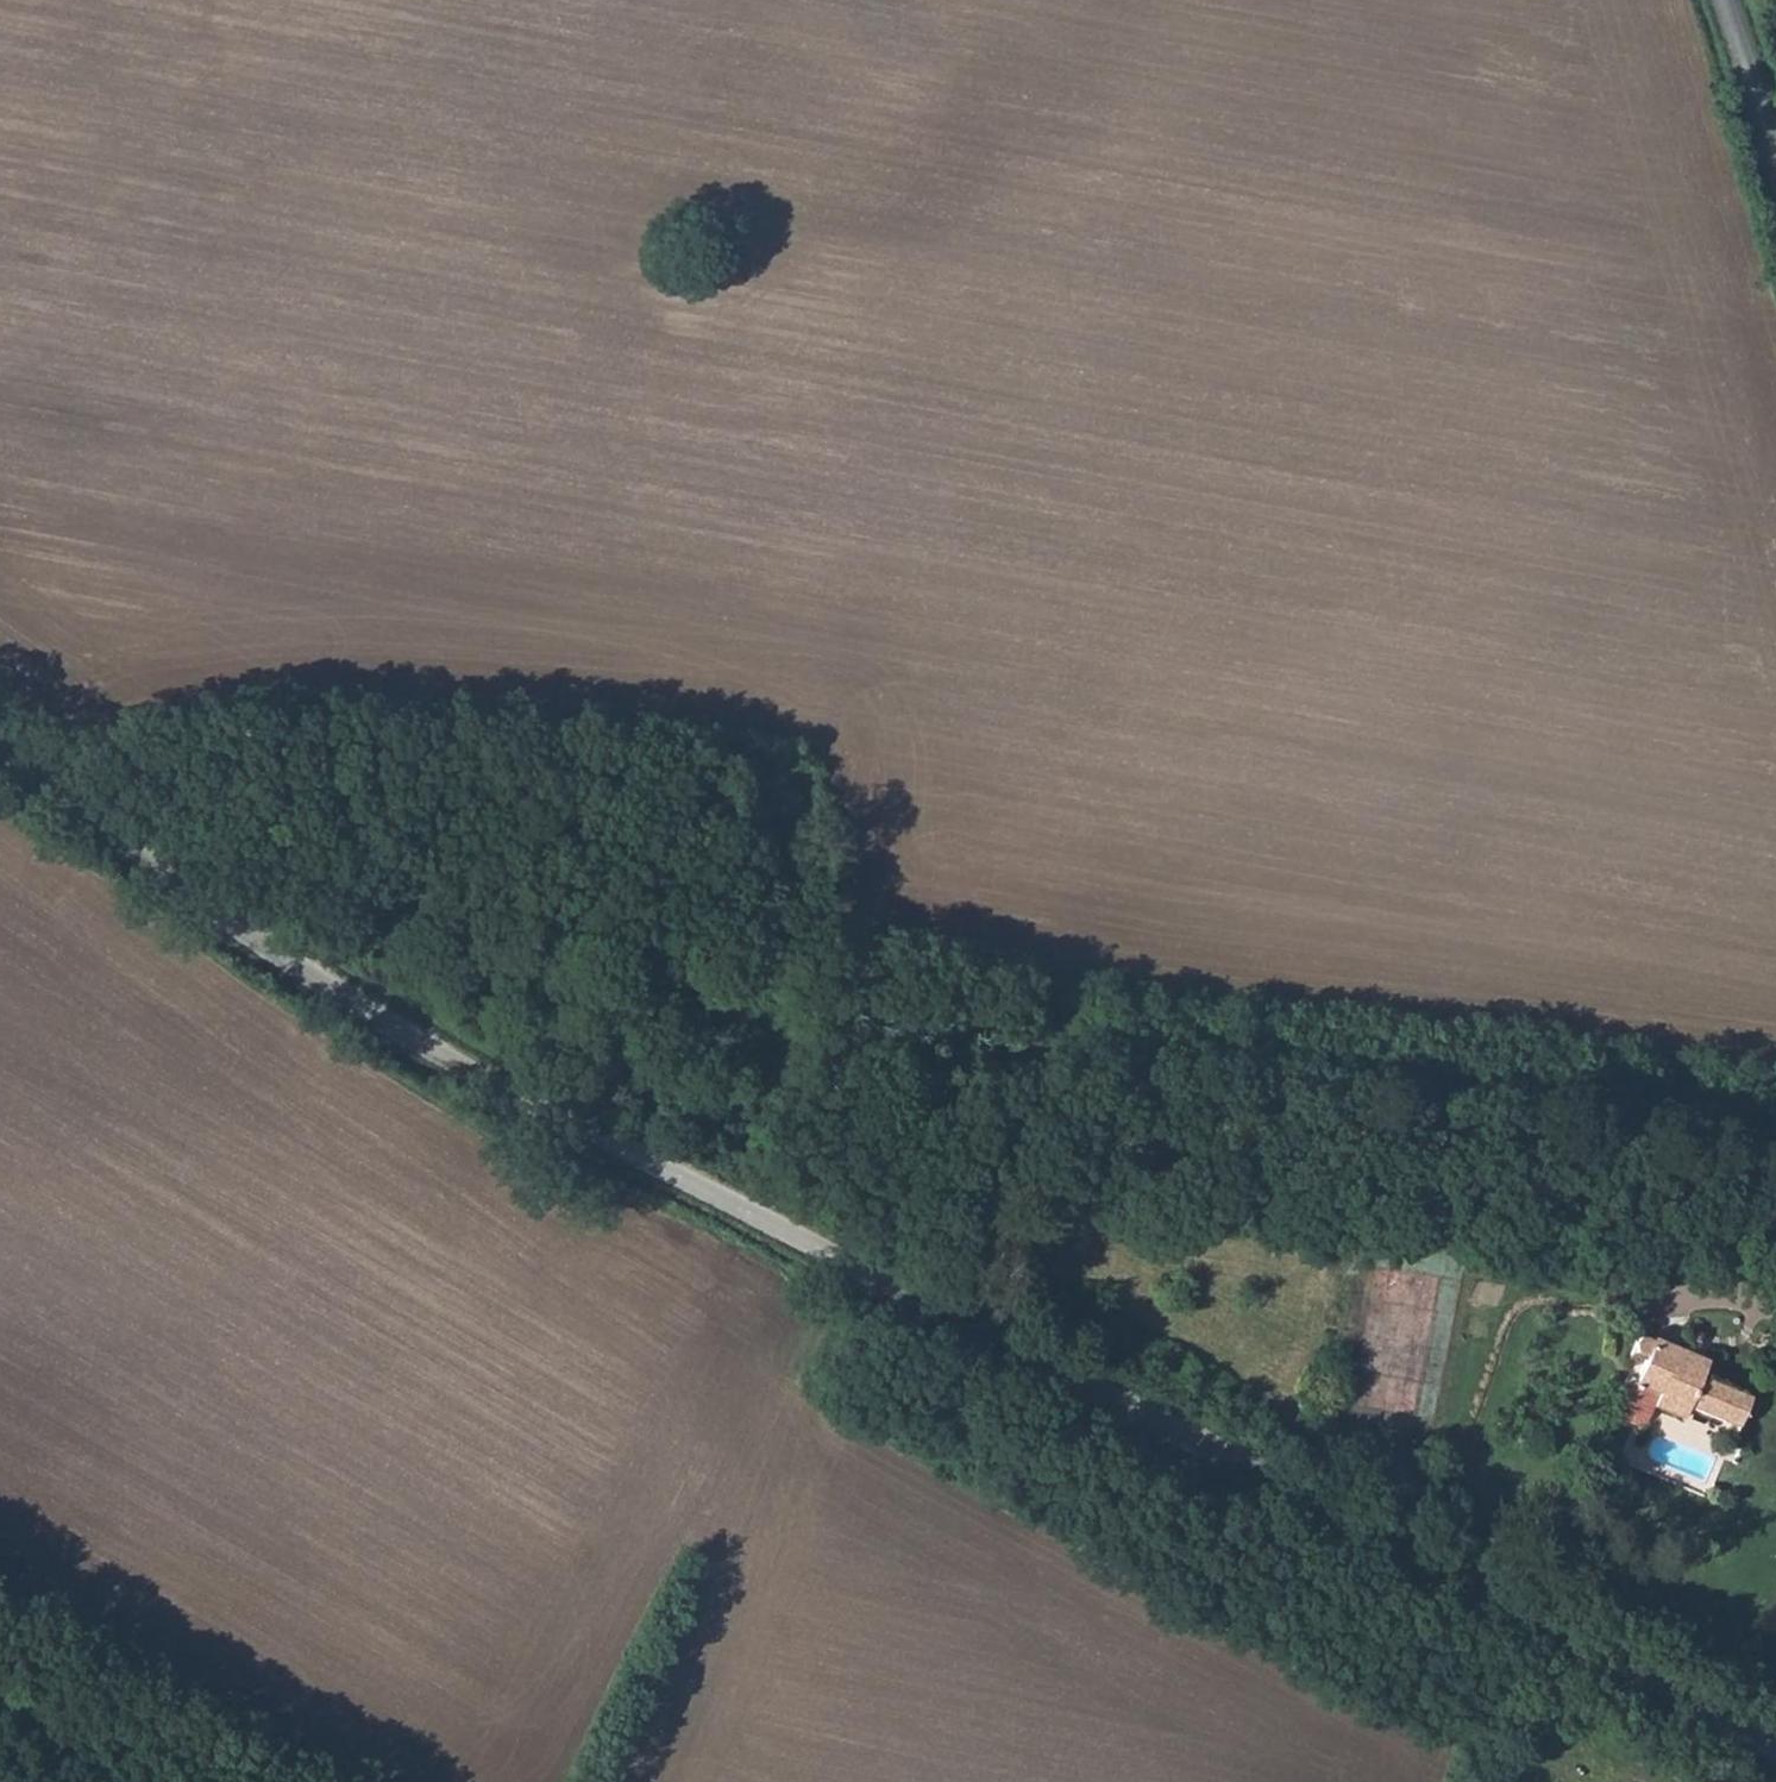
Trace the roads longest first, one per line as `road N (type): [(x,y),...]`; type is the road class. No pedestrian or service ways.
road 1 (unclassified): [(0,744),(357,1011),(1775,1760)]
road 2 (unclassified): [(1775,207),(1709,0)]

